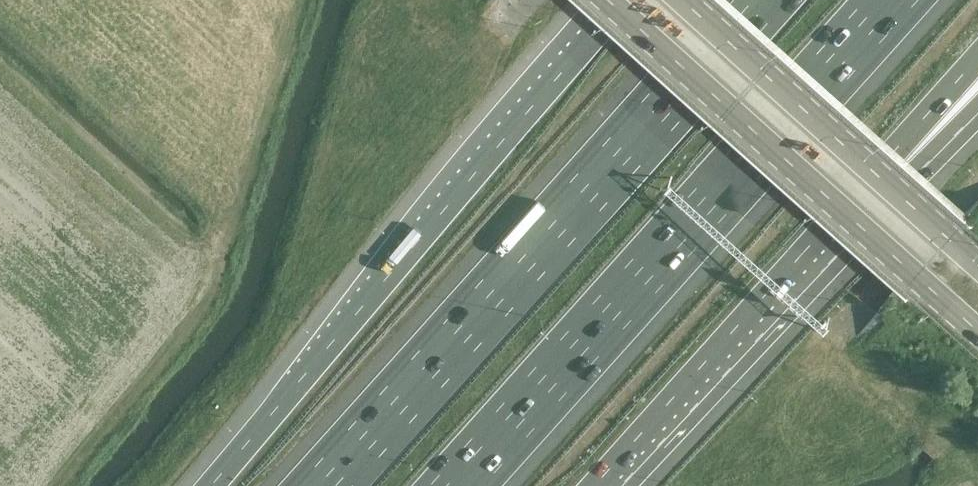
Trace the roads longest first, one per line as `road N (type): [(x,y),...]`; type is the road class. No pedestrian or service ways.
road 1 (motorway): [(759,0),(315,485)]
road 2 (motorway): [(463,485),(899,0)]
road 3 (motorway): [(627,0),(206,485)]
road 4 (motorway): [(612,0),(977,329)]
road 5 (motorway): [(592,485),(830,218)]
road 6 (motorway): [(882,177),(687,0)]
road 7 (motorway): [(830,218),(977,54)]
road 8 (motorway): [(977,263),(882,177)]
road 9 (motorway): [(882,177),(977,100)]

